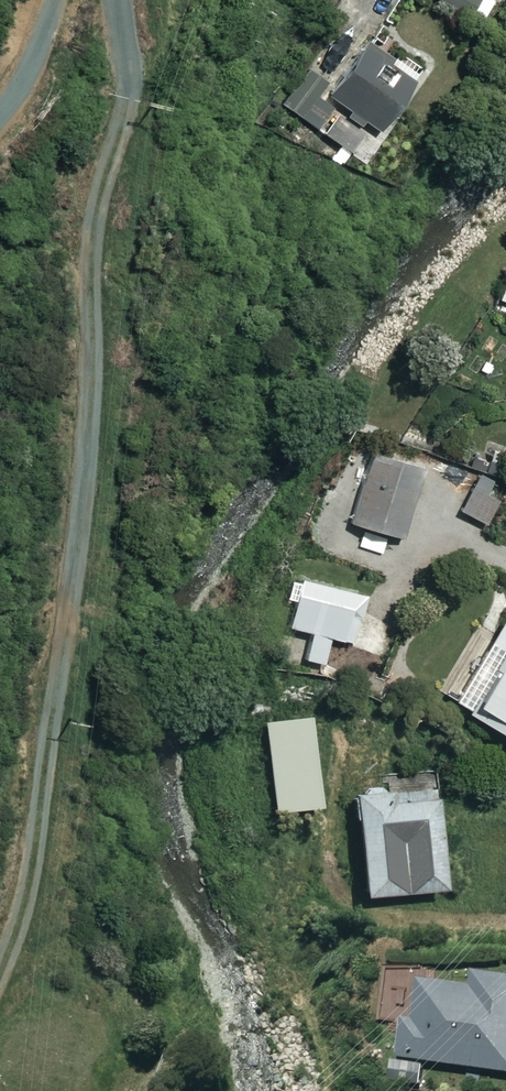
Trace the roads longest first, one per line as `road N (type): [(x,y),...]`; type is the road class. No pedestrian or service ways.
road 1 (track): [(123,0),(123,89),(91,209),(87,410),(33,864),(0,960)]
road 2 (track): [(68,0),(0,125)]

